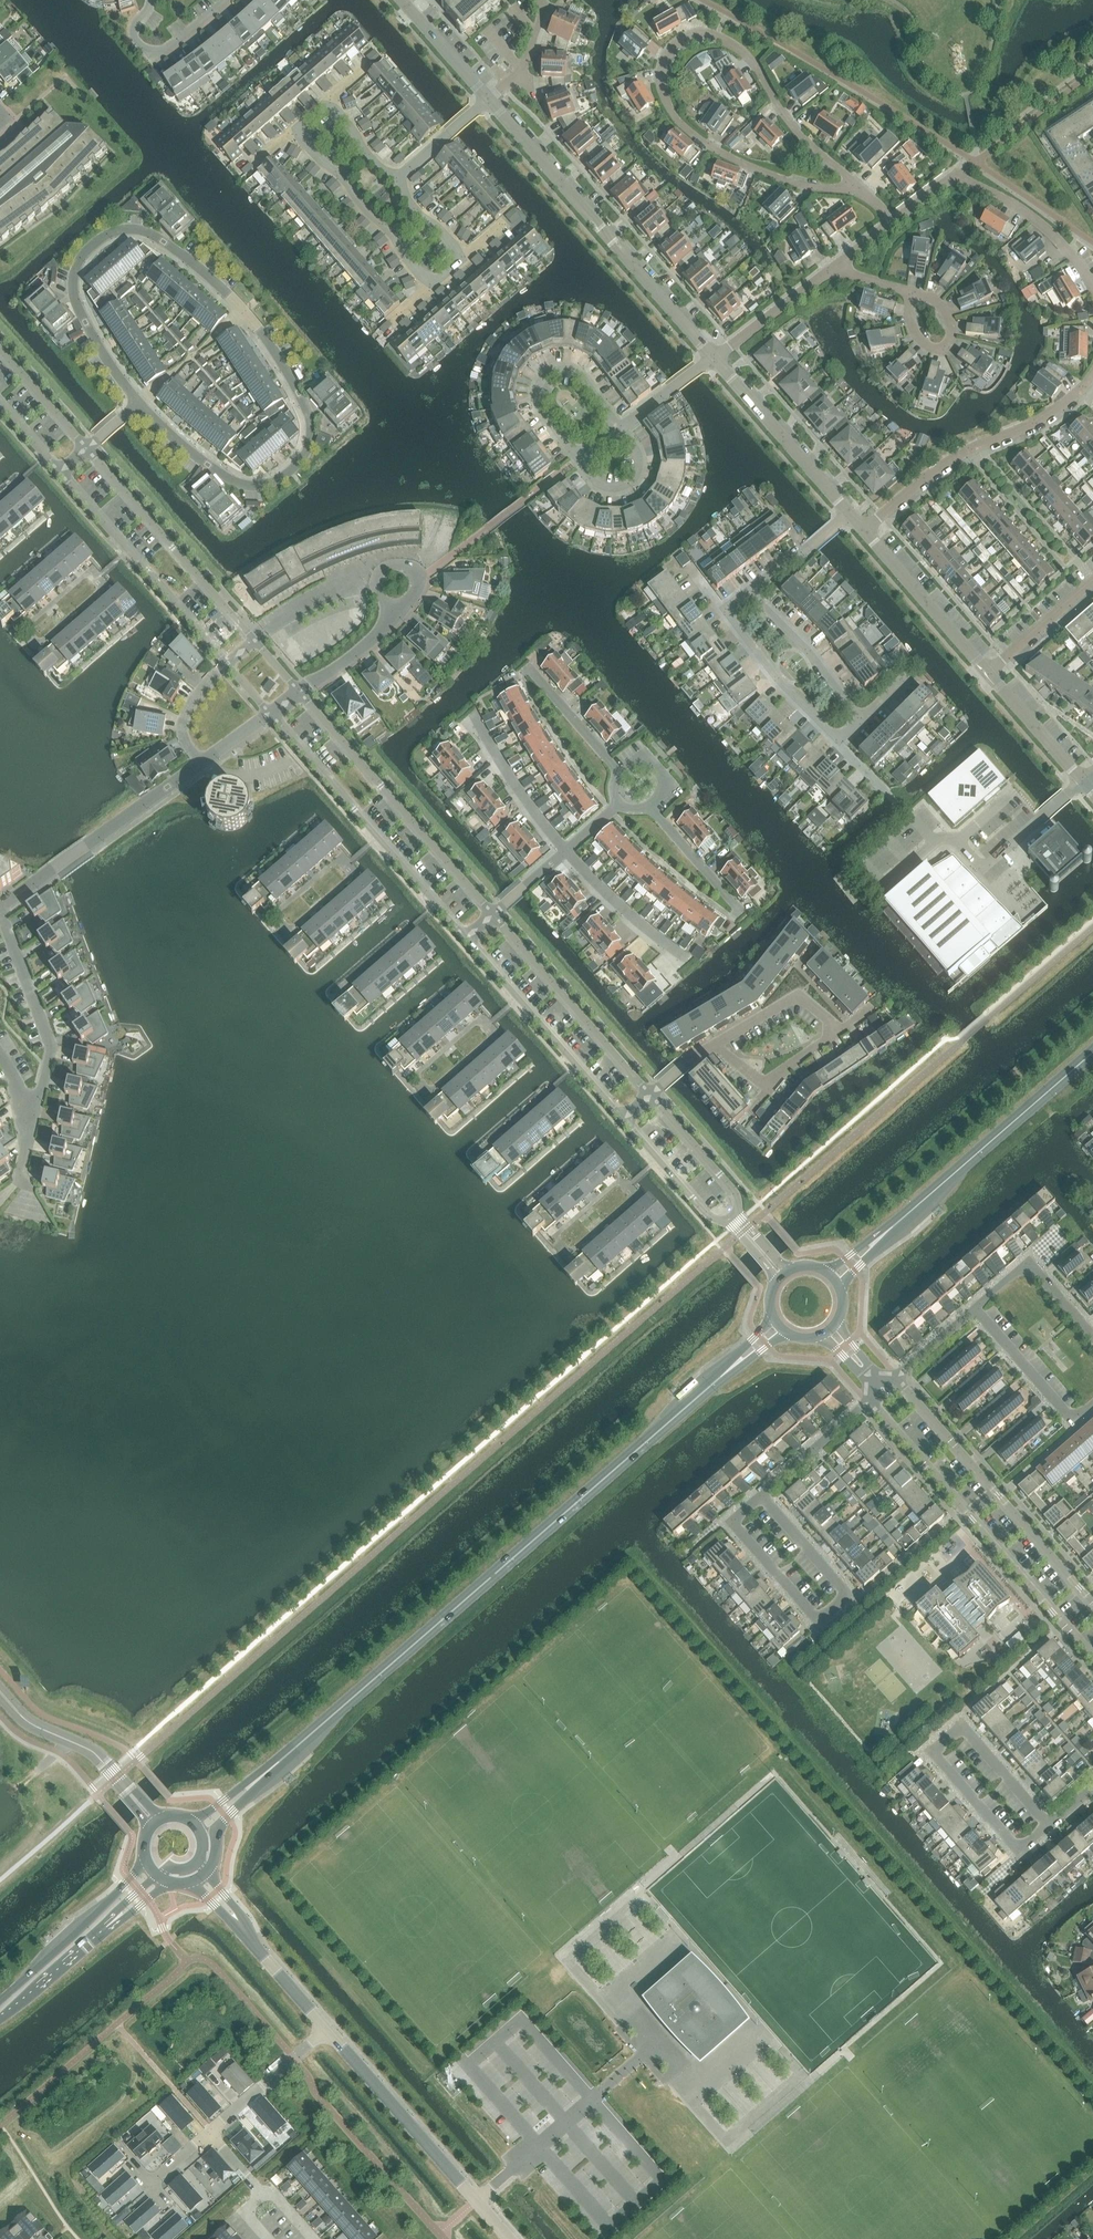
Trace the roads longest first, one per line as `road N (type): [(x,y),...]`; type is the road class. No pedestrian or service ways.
road 1 (secondary): [(266,1774),(652,1439)]
road 2 (residential): [(863,190),(807,188),(716,152),(673,116),(662,89),(675,46),(716,36),(740,50),(807,144)]
road 3 (residential): [(138,405),(193,456),(246,485),(290,472),(311,442),(310,420),(244,312)]
road 4 (residential): [(138,405),(97,346),(75,289),(76,272),(96,244),(115,233),(160,240),(244,312)]
road 5 (residential): [(716,356),(490,98)]
road 6 (residential): [(761,1495),(853,1601),(822,1626),(730,1521)]
road 7 (residential): [(272,716),(465,942)]
road 8 (residential): [(494,916),(301,692)]
road 9 (residential): [(255,644),(85,450)]
road 10 (residential): [(61,473),(227,669)]
road 11 (residential): [(1092,284),(1058,236),(1026,212),(949,178),(892,222)]
road 12 (residential): [(650,1094),(494,916)]
road 13 (residential): [(465,942),(621,1118)]
road 14 (unclassified): [(477,2200),(329,2028)]
road 15 (residential): [(958,1726),(929,1752),(1015,1856),(1046,1827)]
road 16 (residential): [(33,1117),(51,1046),(0,915)]
road 17 (residential): [(723,612),(839,744),(866,719)]
road 18 (residential): [(852,513),(716,356)]
road 19 (residential): [(438,284),(302,129)]
road 20 (secondary): [(146,1864),(0,2000)]
road 21 (residential): [(576,459),(539,409),(544,378),(575,369),(620,425)]
road 22 (residential): [(967,1514),(1092,1663)]
road 23 (residential): [(990,672),(866,529)]
road 24 (residential): [(975,1307),(1070,1422),(1092,1402)]
road 25 (secondary): [(839,1286),(964,1165)]
road 26 (secondary): [(964,1165),(828,1273)]
road 27 (residential): [(1092,580),(981,448)]
road 28 (residential): [(866,719),(750,592)]
road 29 (secondary): [(773,1317),(652,1439)]
road 30 (secondary): [(652,1439),(788,1334)]
road 31 (secondary): [(964,1165),(1092,1052)]
road 32 (residential): [(684,970),(564,852)]
road 33 (residential): [(564,852),(474,719)]
road 34 (residential): [(621,1118),(708,1219),(727,1221)]
road 35 (residential): [(737,1214),(735,1191),(650,1094)]
road 36 (residential): [(1092,1605),(993,1490)]
road 37 (unclassified): [(117,1778),(95,1754),(29,1723),(0,1691)]
road 38 (residential): [(869,1403),(967,1514)]
road 39 (residential): [(719,1045),(803,998),(840,1034)]
road 40 (residential): [(993,1490),(898,1377)]
road 41 (residential): [(716,356),(833,268)]
road 42 (residential): [(206,763),(87,848)]
road 43 (secondary): [(0,2020),(108,1927)]
road 44 (residential): [(761,1495),(869,1403)]
road 45 (residential): [(1083,779),(990,672)]
road 46 (residential): [(866,529),(981,448)]
road 47 (residential): [(620,425),(641,458),(638,478),(627,488),(603,488),(576,459)]
road 48 (residential): [(739,913),(649,810)]
road 49 (residential): [(990,672),(1092,583)]
road 50 (residential): [(1046,1827),(958,1726)]
road 51 (residential): [(981,448),(1032,425),(1092,378)]
road 52 (residential): [(616,770),(528,672)]
road 53 (residential): [(490,98),(402,0)]
road 54 (unclassified): [(329,2028),(242,1931)]
road 55 (residential): [(398,608),(362,652),(301,692)]
road 56 (residential): [(85,450),(0,352)]
road 57 (residential): [(750,592),(852,513)]
road 58 (residential): [(396,181),(490,98)]
road 59 (residential): [(540,0),(545,9),(536,52),(522,75),(490,98)]

